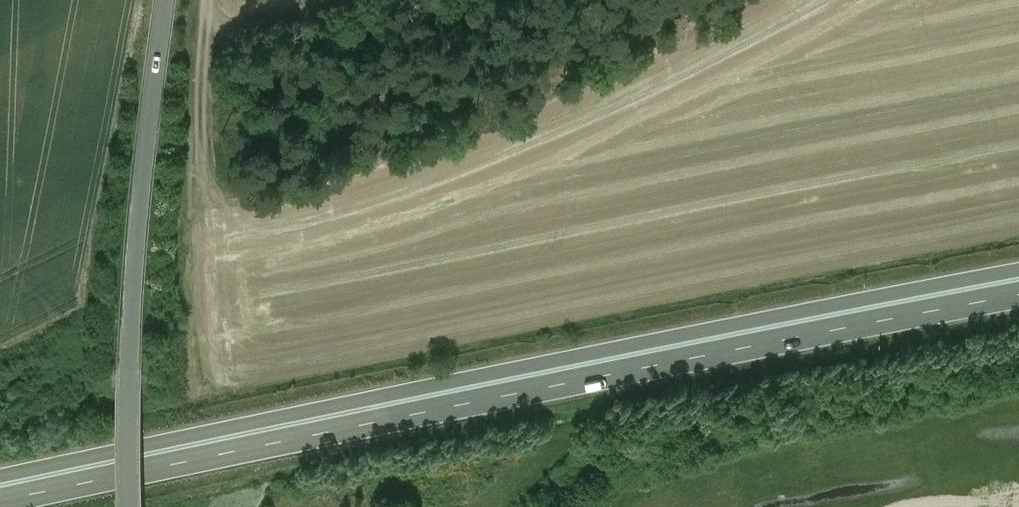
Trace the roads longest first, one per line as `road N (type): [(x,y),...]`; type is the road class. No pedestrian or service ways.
road 1 (trunk): [(1018,272),(0,480)]
road 2 (trunk): [(25,506),(1018,298)]
road 3 (unclassified): [(134,506),(131,362),(167,0)]
road 4 (track): [(208,0),(199,208)]
road 5 (track): [(205,46),(338,0)]

